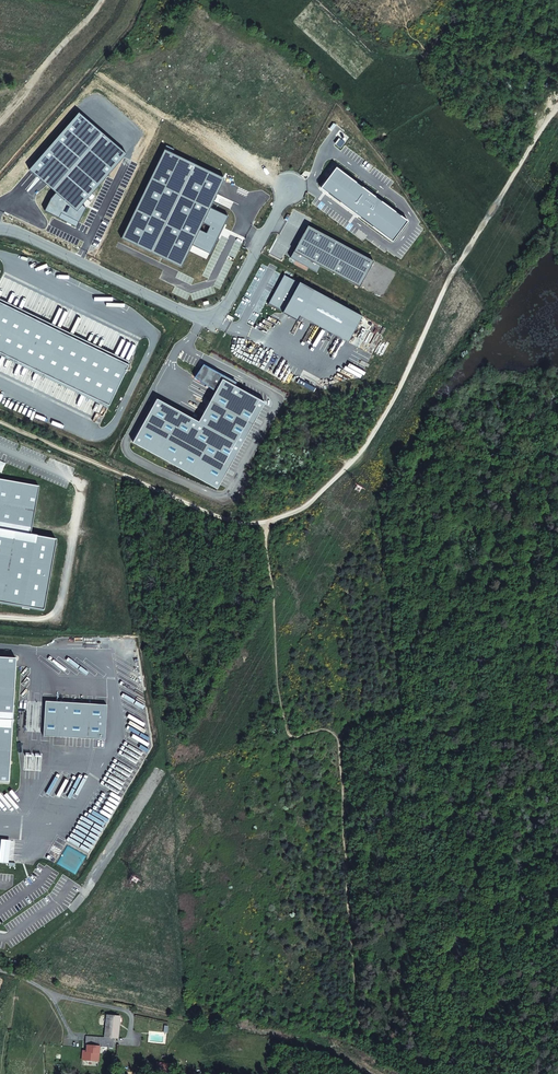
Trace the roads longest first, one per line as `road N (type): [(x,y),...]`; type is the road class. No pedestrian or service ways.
road 1 (track): [(0,417),(198,507),(271,522),(313,500),(364,447),(473,244),(557,109)]
road 2 (unclassified): [(0,226),(203,318),(225,308),(288,188)]
road 3 (residential): [(0,972),(54,995),(124,1009)]

